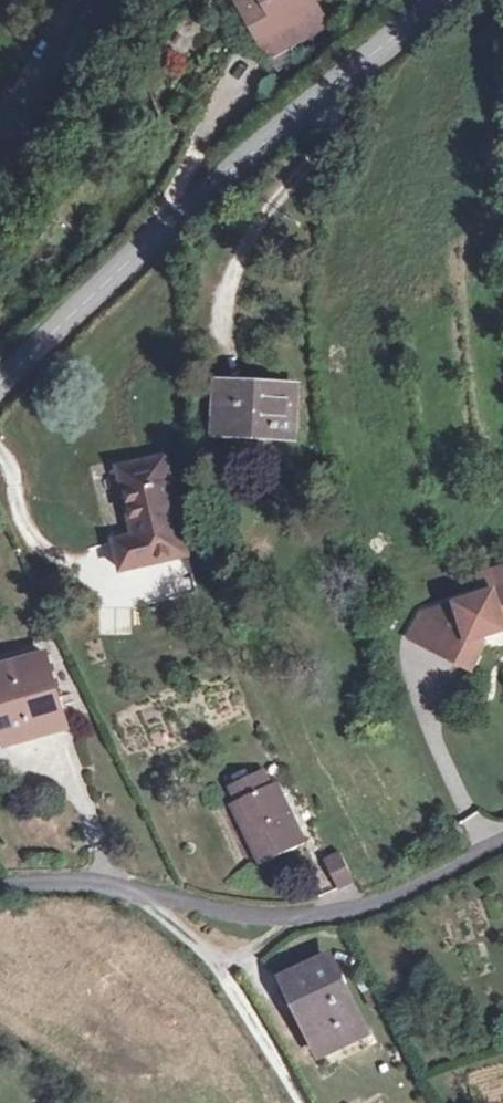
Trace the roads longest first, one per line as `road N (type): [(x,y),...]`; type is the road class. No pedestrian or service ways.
road 1 (tertiary): [(435,0),(266,139),(0,380)]
road 2 (residential): [(133,889),(223,916),(337,914),(502,846)]
road 3 (residential): [(133,889),(225,968),(304,1102)]
road 4 (residential): [(0,878),(133,889)]

